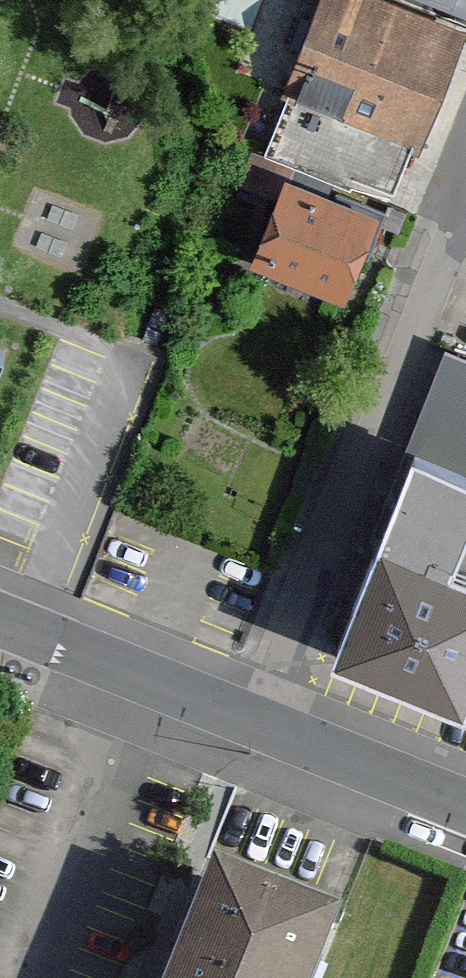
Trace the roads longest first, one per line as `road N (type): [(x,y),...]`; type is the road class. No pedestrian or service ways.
road 1 (residential): [(250,720),(437,201)]
road 2 (residential): [(250,720),(0,621)]
road 3 (residential): [(465,808),(250,720)]

